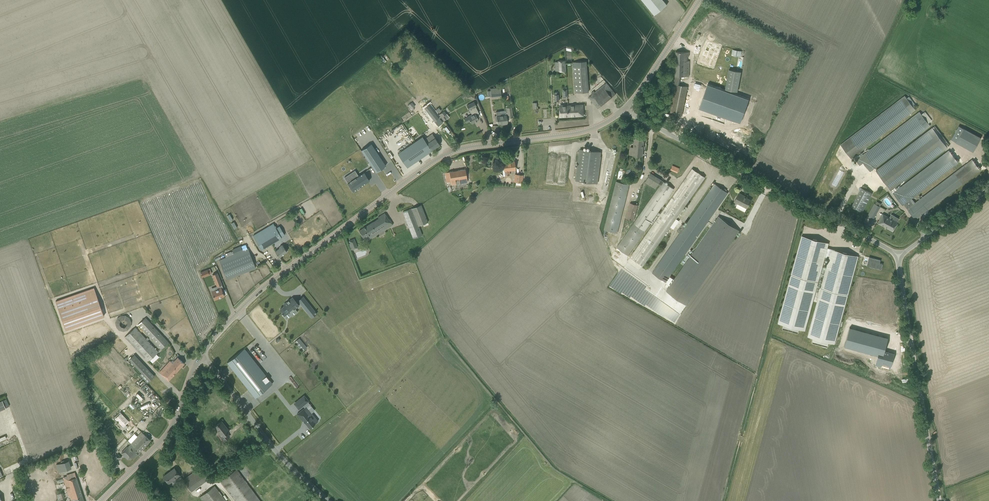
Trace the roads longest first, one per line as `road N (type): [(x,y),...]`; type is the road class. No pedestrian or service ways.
road 1 (tertiary): [(203,354),(266,285),(437,159),(582,132),(625,109)]
road 2 (unclassified): [(899,256),(625,109)]
road 3 (unclassified): [(940,500),(899,256)]
road 4 (unclassified): [(328,500),(282,459),(203,354)]
road 5 (tertiary): [(101,500),(172,427),(203,354)]
road 6 (tertiary): [(625,109),(700,0)]

